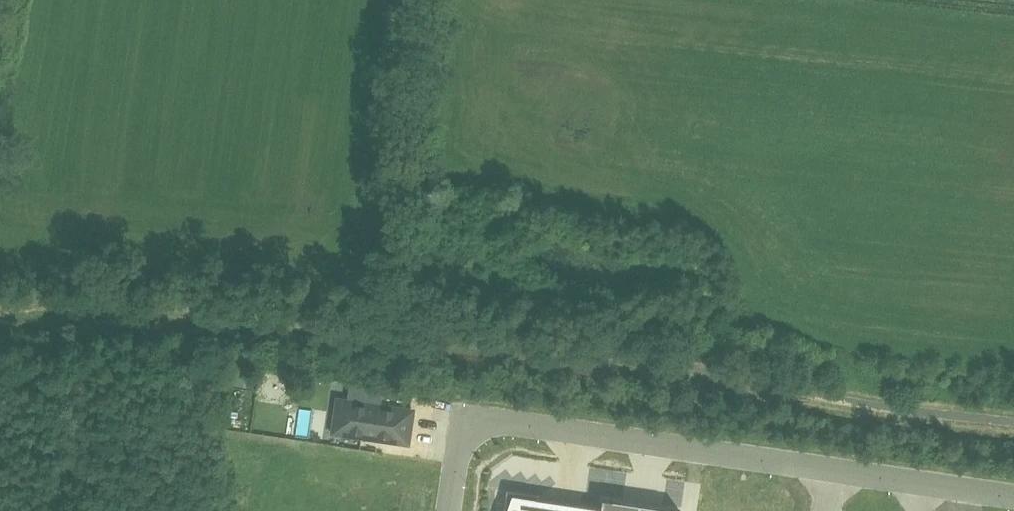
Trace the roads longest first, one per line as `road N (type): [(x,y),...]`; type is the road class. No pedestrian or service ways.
road 1 (unclassified): [(1013,505),(460,421),(448,510)]

